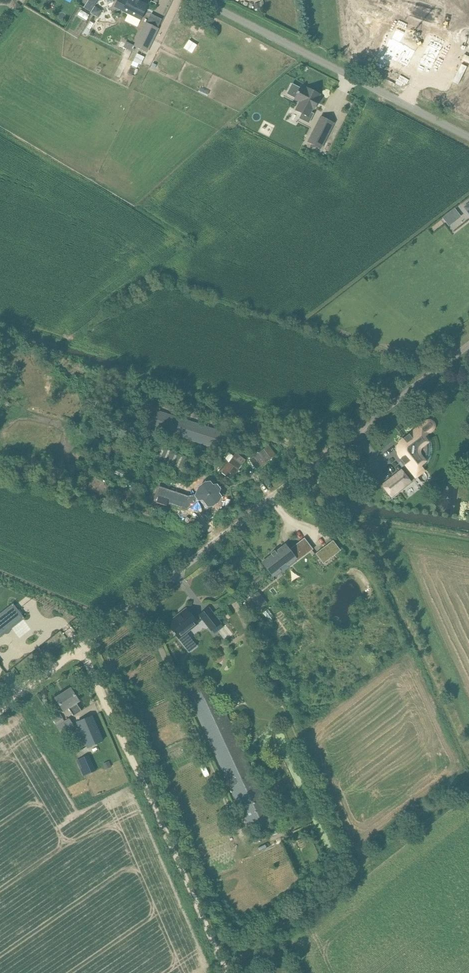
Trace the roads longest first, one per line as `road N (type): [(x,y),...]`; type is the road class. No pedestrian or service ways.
road 1 (unclassified): [(39,685),(468,350)]
road 2 (track): [(82,652),(229,972)]
road 3 (unclassified): [(468,137),(200,0)]

